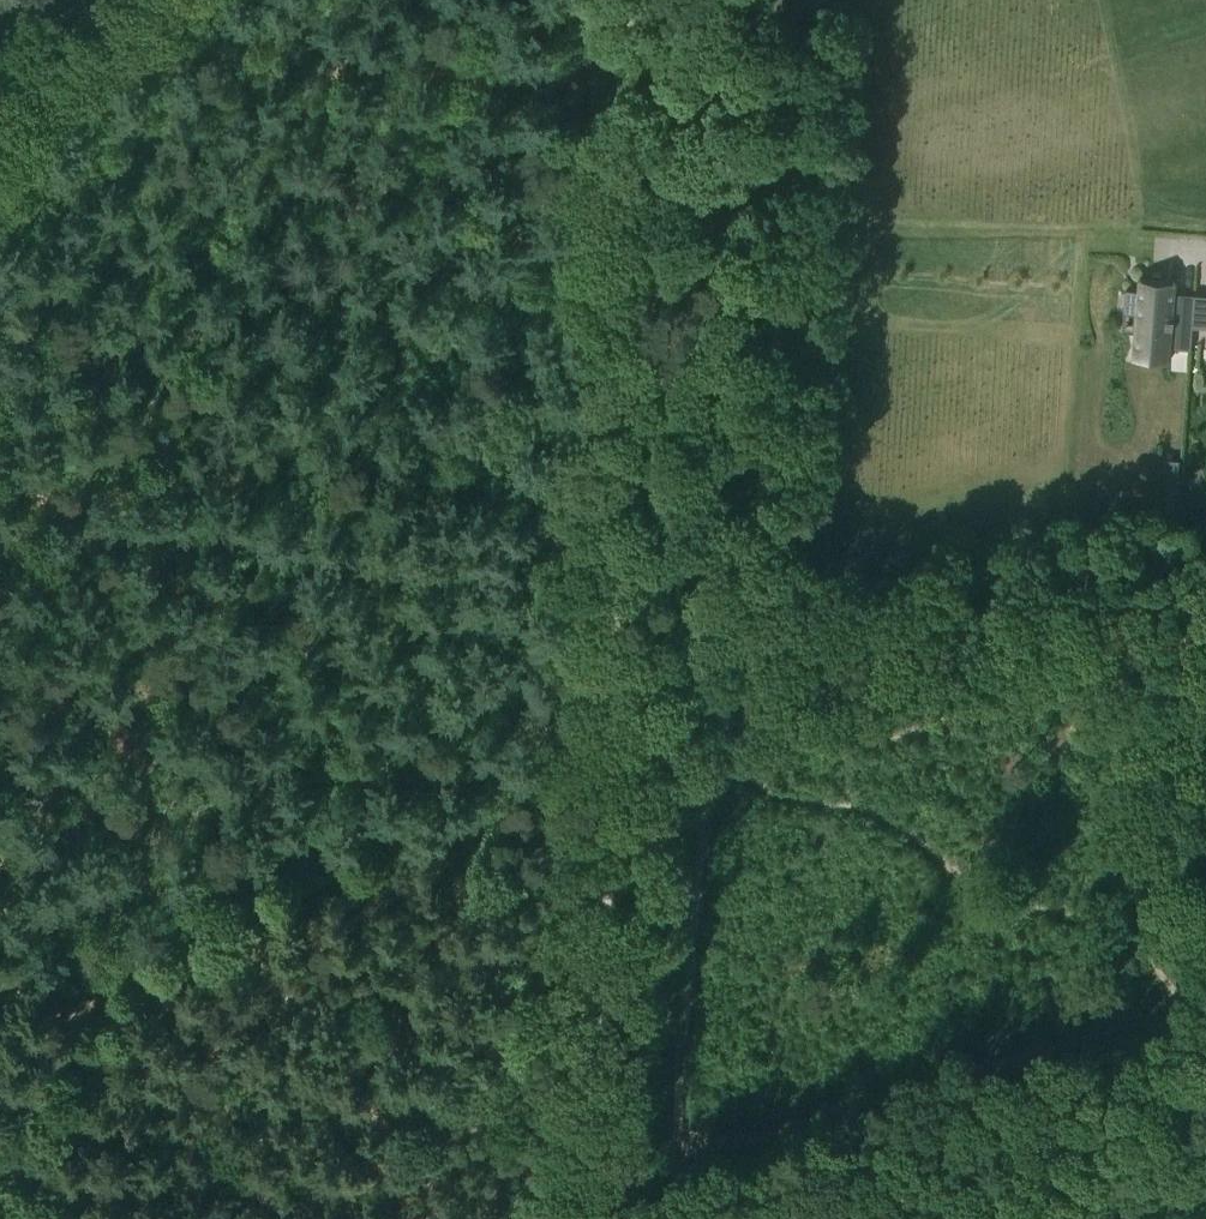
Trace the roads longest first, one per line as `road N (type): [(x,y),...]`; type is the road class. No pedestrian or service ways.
road 1 (track): [(715,758),(747,626),(779,237)]
road 2 (track): [(715,758),(673,1218)]
road 3 (track): [(779,237),(778,113)]

